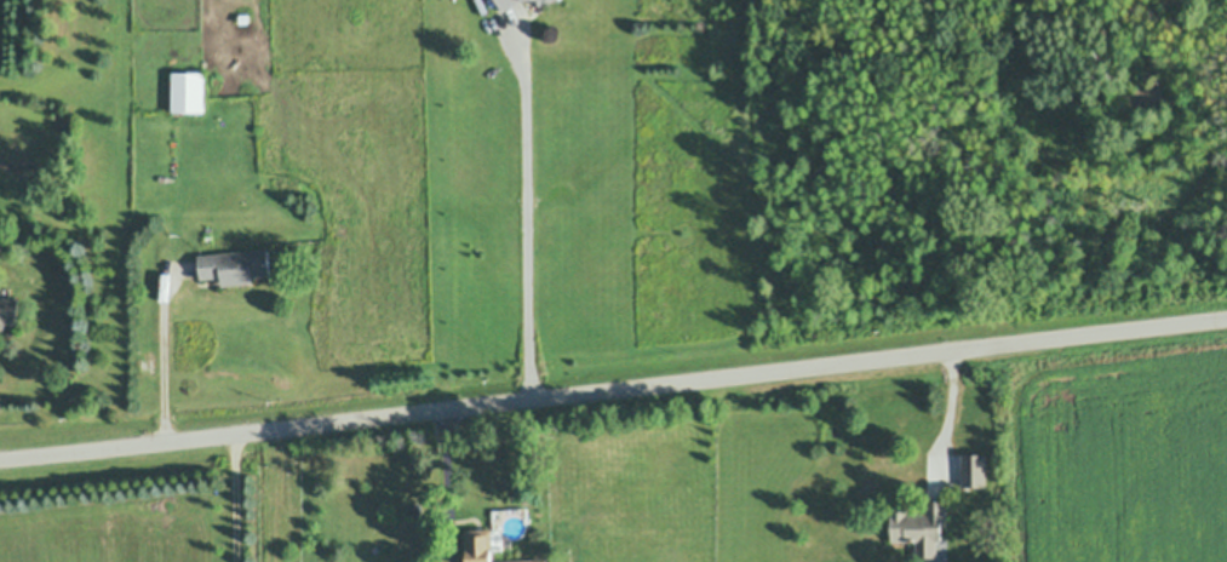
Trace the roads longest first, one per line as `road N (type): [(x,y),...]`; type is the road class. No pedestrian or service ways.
road 1 (residential): [(0,456),(150,446),(1226,321)]

